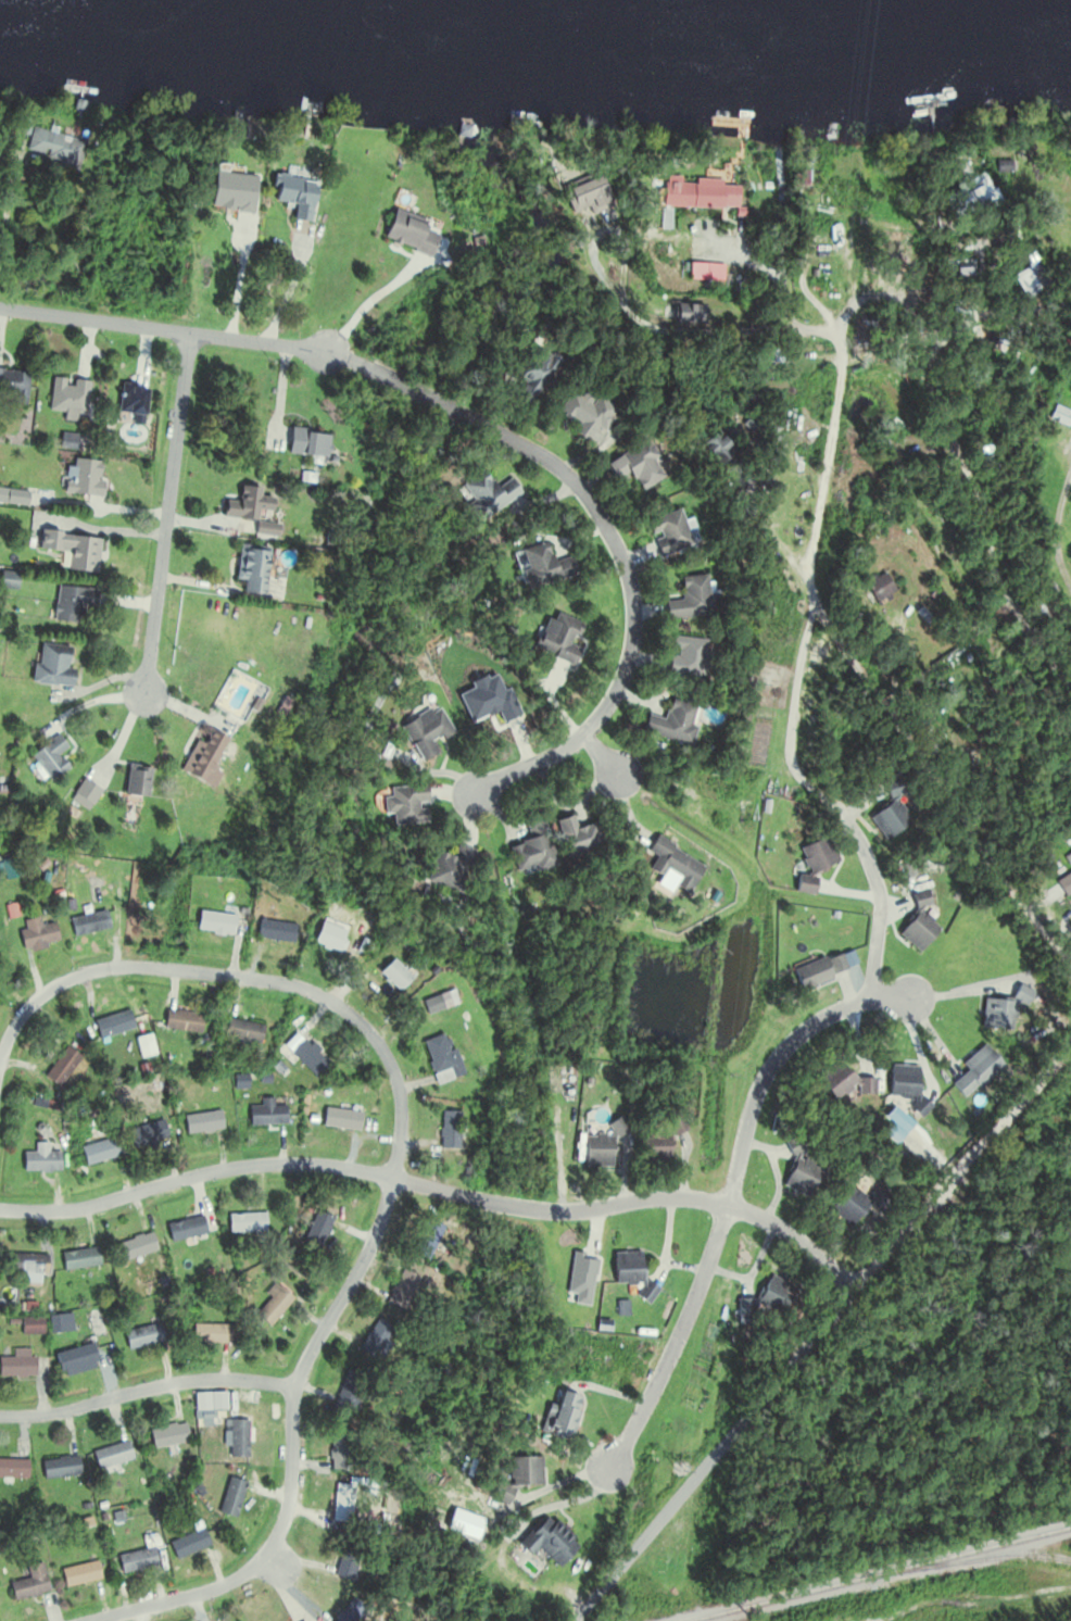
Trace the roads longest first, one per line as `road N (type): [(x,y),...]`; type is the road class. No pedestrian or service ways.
road 1 (residential): [(0,1062),(17,1023),(43,994),(89,972),(139,967),(317,993),(363,1025),(398,1085),(399,1148),(382,1216),(294,1387),(278,1536),(226,1583),(87,1620)]
road 2 (residential): [(0,308),(362,364),(567,478),(628,573),(628,657),(584,736),(472,793)]
road 3 (residential): [(0,1208),(80,1206),(235,1166),(307,1164),(524,1208),(568,1211),(676,1197),(766,1221),(854,1290)]
road 4 (residential): [(572,1620),(1070,1042)]
road 5 (residential): [(608,1472),(695,1292),(769,1067),(826,1016),(911,996)]
road 6 (residential): [(842,354),(785,759),(797,779)]
road 7 (residential): [(189,335),(143,694)]
road 8 (residential): [(0,1414),(54,1413),(188,1380),(294,1387)]
road 9 (residential): [(797,779),(840,815),(873,880),(879,908),(864,1002)]

